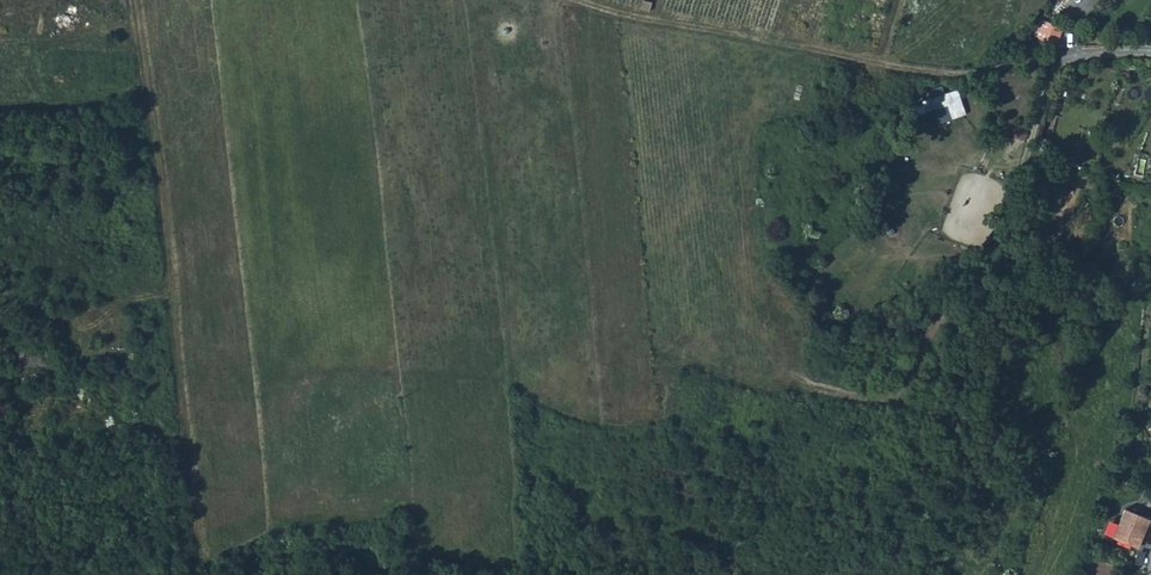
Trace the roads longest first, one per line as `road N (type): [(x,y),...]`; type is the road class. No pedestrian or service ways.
road 1 (track): [(131,0),(196,553)]
road 2 (track): [(884,66),(632,20),(568,0)]
road 3 (unclassified): [(1150,60),(1061,56),(1048,83),(884,66)]

